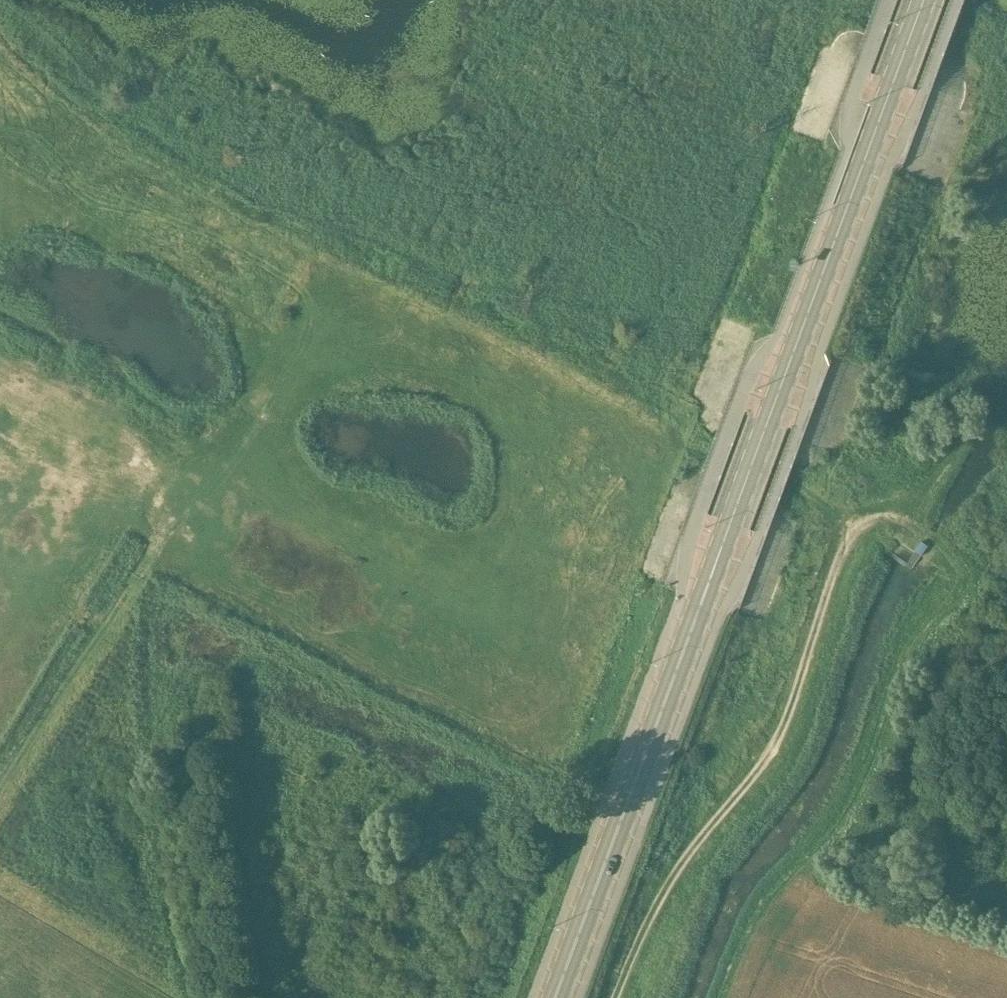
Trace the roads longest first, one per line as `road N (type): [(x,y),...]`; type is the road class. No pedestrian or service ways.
road 1 (secondary): [(556,997),(925,0)]
road 2 (track): [(614,997),(682,859),(777,740),(825,597),(859,528),(889,518),(914,530)]
road 3 (track): [(332,262),(834,500),(859,528)]
road 4 (track): [(0,785),(83,647),(133,592)]

